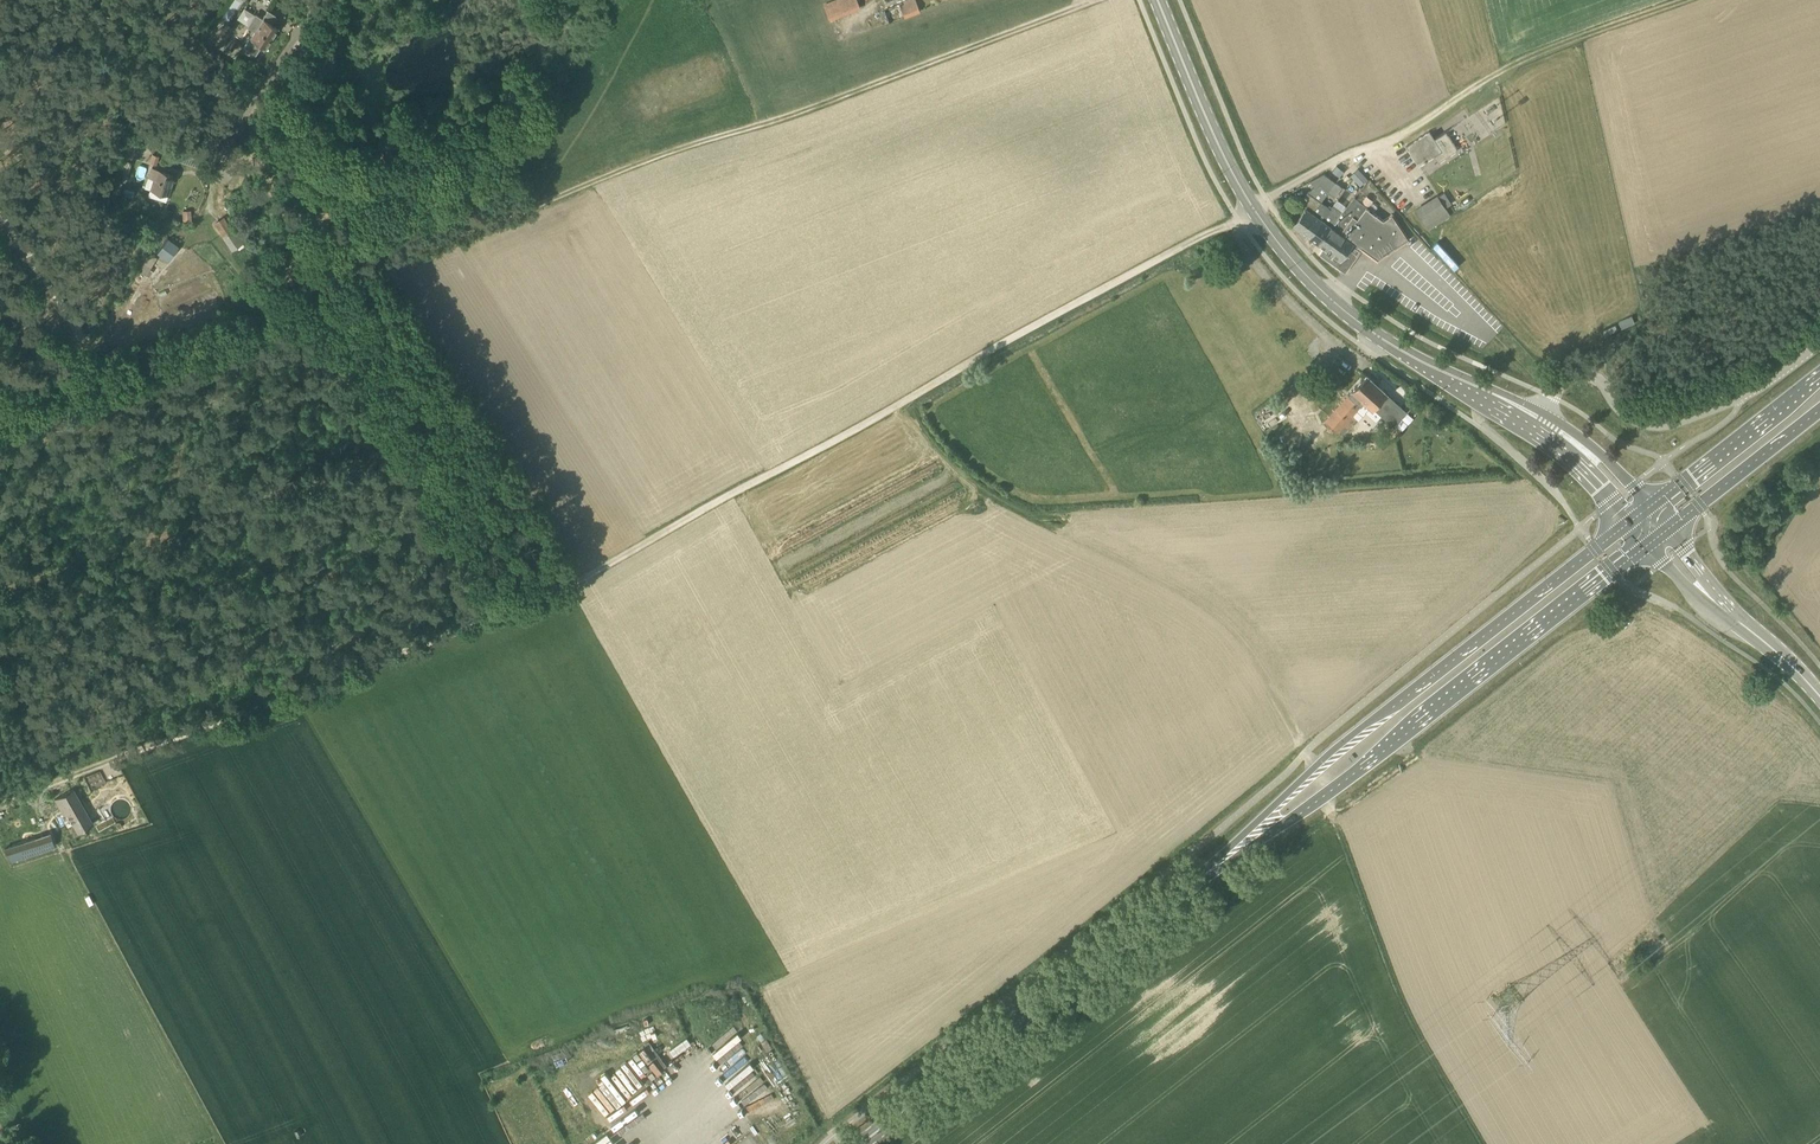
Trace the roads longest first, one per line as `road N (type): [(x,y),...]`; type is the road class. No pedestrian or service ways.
road 1 (track): [(0,803),(502,608),(534,604),(1239,221)]
road 2 (track): [(1103,0),(748,137),(627,170),(256,314)]
road 3 (primary): [(1208,871),(1366,765),(1650,544)]
road 4 (primary): [(1631,521),(1345,742),(1208,871)]
road 5 (primary): [(1461,381),(1358,324),(1308,281),(1255,212),(1222,152),(1158,0)]
road 6 (track): [(1686,0),(1497,74),(1267,200)]
road 7 (primary): [(861,1143),(1208,871)]
road 8 (track): [(1483,1143),(1415,1027),(1313,770)]
road 9 (track): [(256,314),(208,221),(217,176),(327,0)]
road 10 (unclassified): [(1538,423),(1561,386),(1583,376),(1598,380),(1633,421),(1677,424),(1741,397),(1819,344)]
road 11 (track): [(223,1143),(67,850)]
road 12 (primary): [(1819,374),(1651,506)]
road 13 (primary): [(1669,529),(1819,411)]
road 14 (track): [(256,314),(133,355),(80,343)]
road 15 (secondary): [(1819,697),(1711,598)]
road 16 (primary): [(1651,506),(1594,448),(1538,423)]
road 17 (primary): [(1538,423),(1631,521)]

